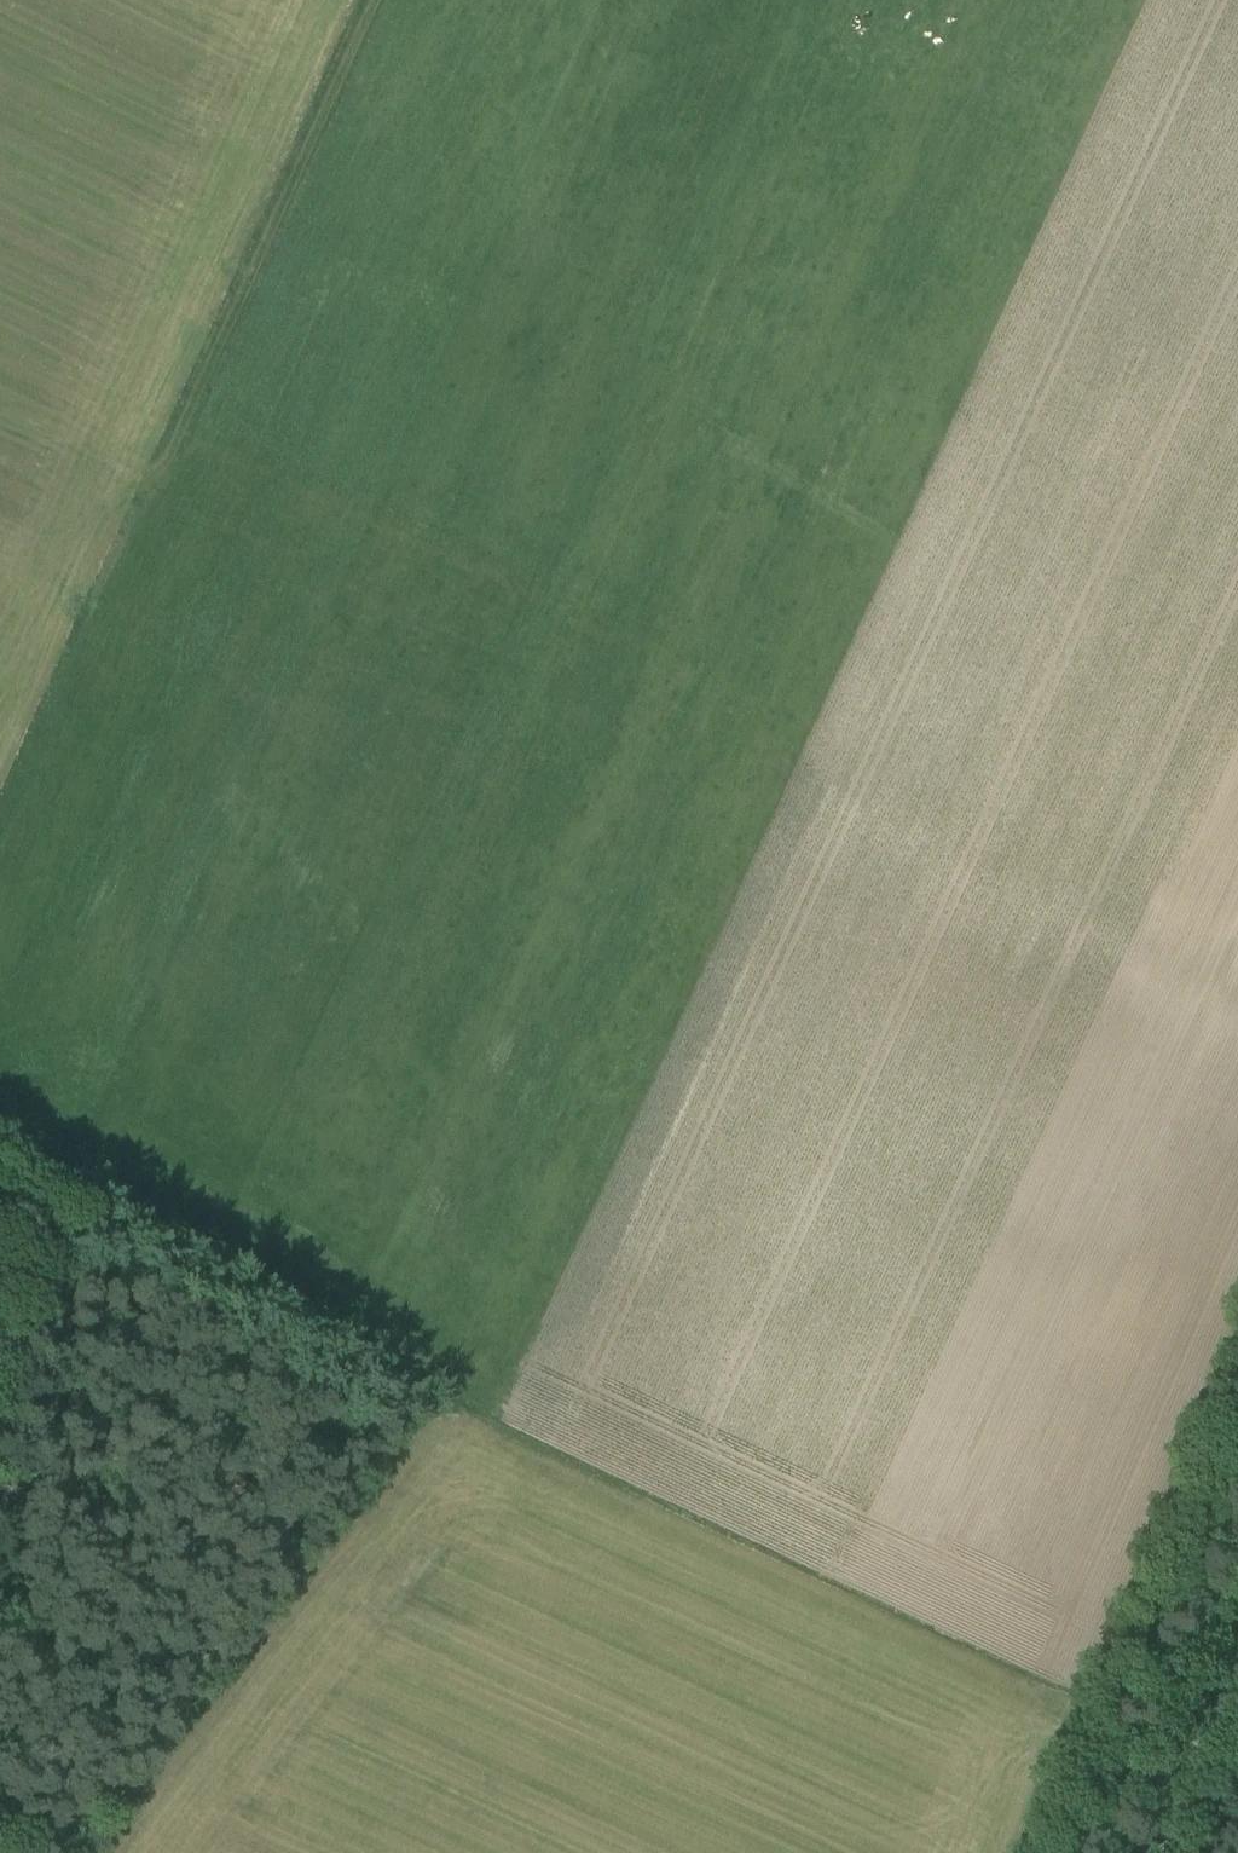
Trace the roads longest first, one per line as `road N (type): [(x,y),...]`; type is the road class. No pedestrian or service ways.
road 1 (unclassified): [(1153,1852),(1237,1665)]
road 2 (track): [(0,1286),(25,1290),(36,1307),(0,1417)]

